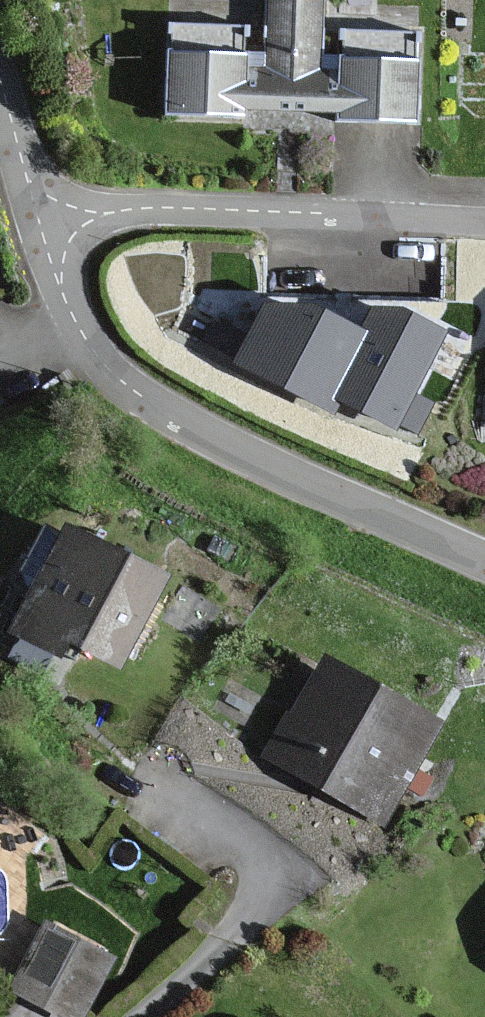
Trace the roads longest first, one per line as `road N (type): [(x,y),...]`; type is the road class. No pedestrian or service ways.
road 1 (residential): [(484,560),(140,398),(87,345),(39,224)]
road 2 (residential): [(484,223),(184,209),(39,224)]
road 3 (residential): [(155,797),(226,837),(256,873),(250,915),(137,1016)]
road 4 (residential): [(39,224),(0,78)]

